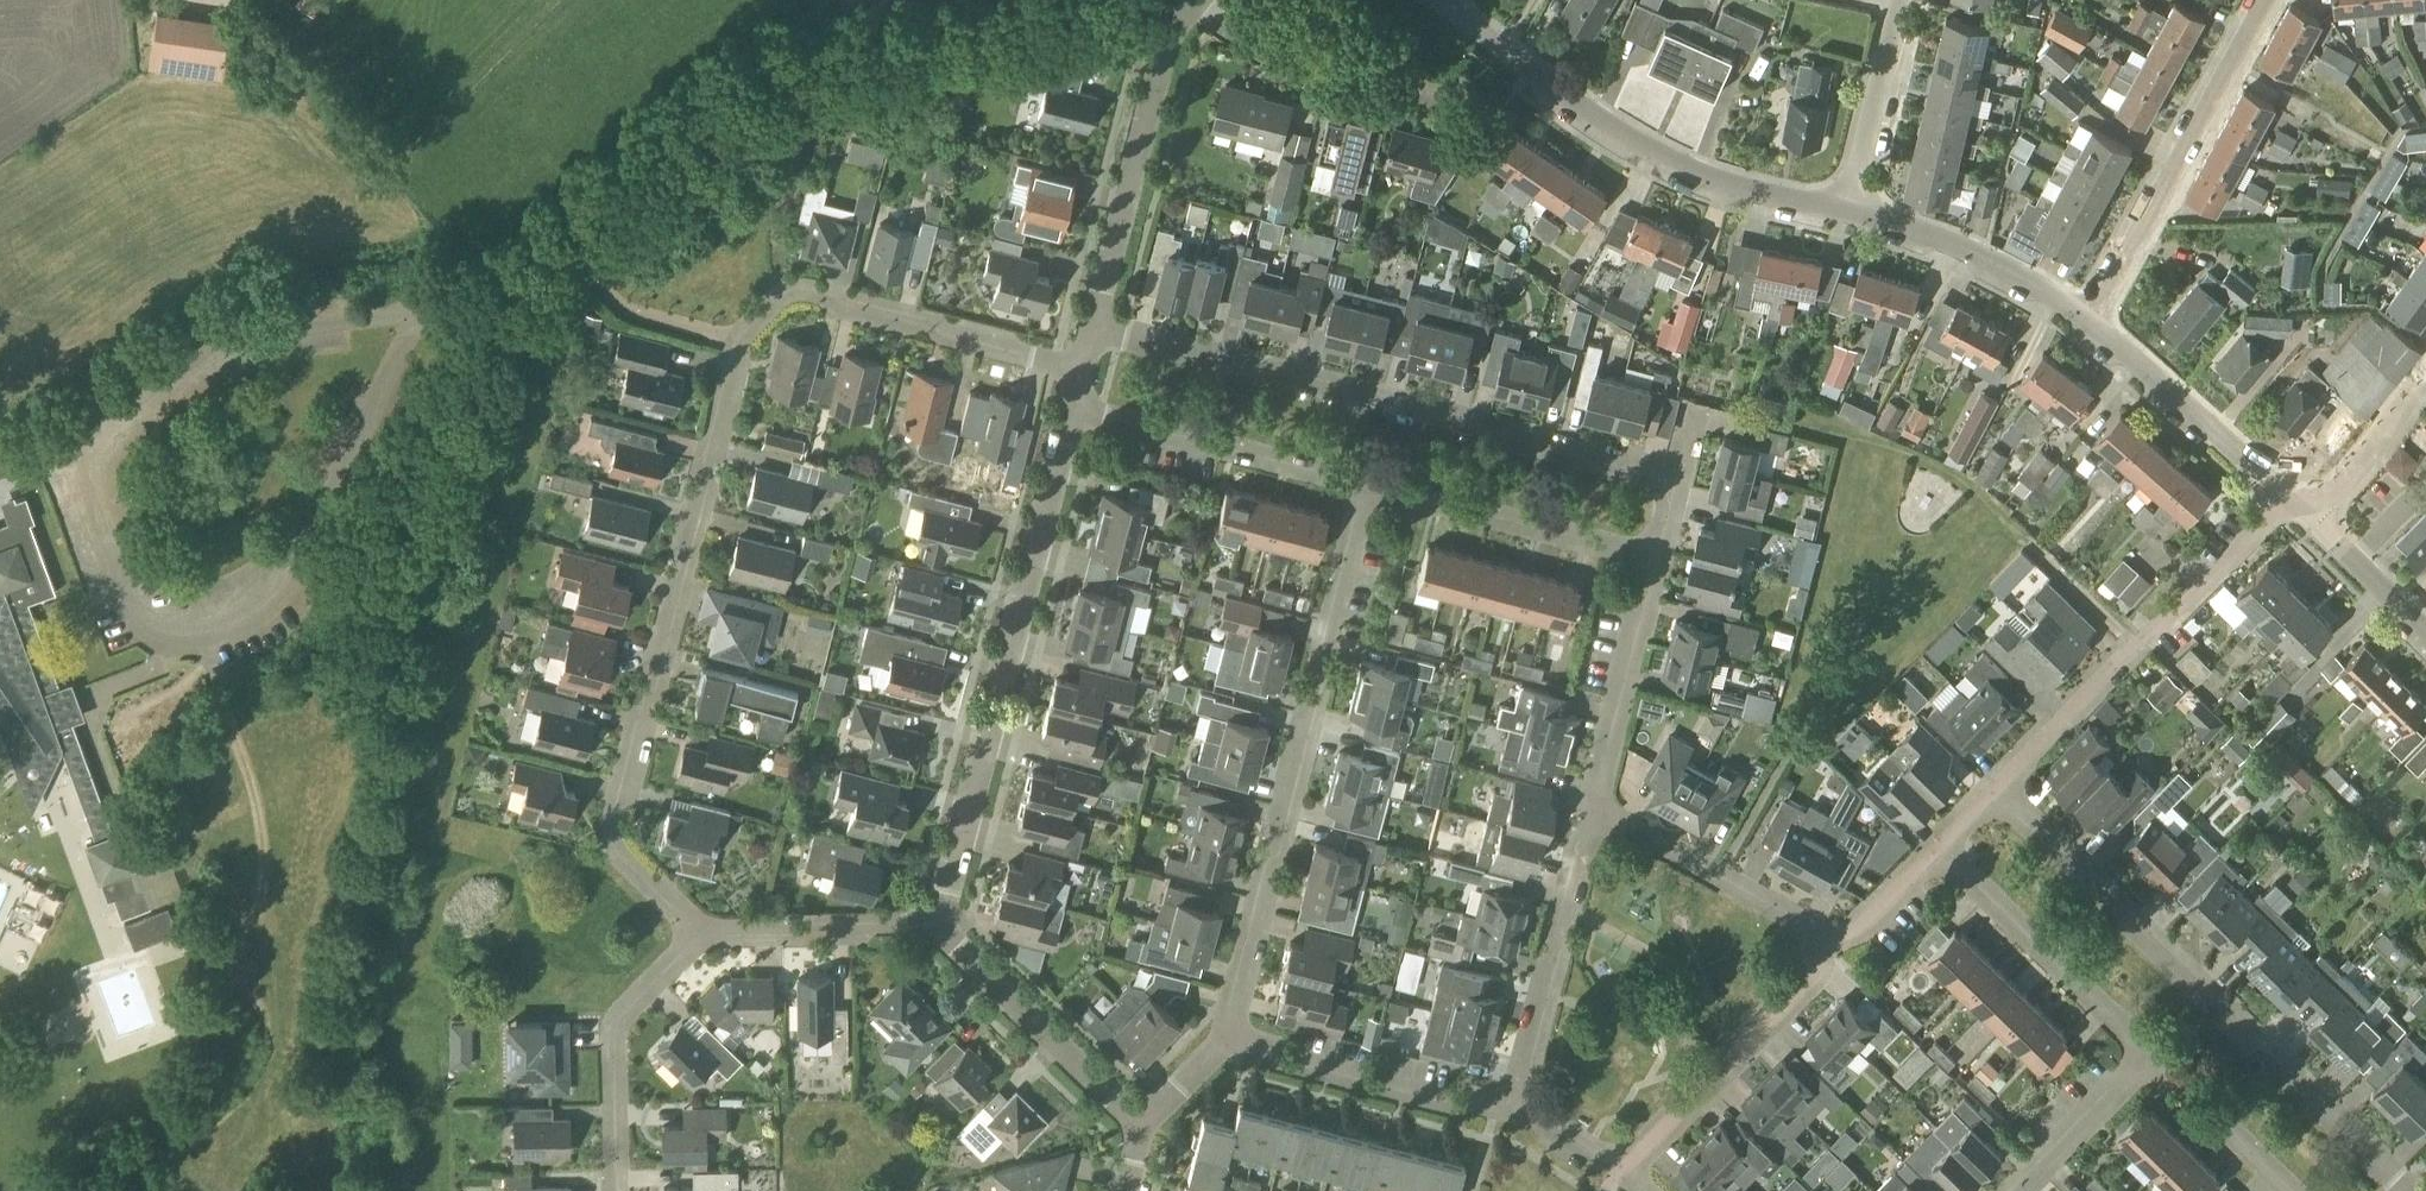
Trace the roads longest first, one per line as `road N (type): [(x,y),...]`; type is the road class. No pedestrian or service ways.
road 1 (residential): [(696,935),(617,852),(611,821),(643,697),(656,684),(747,325),(783,295),(809,292),(1080,370)]
road 2 (residential): [(422,314),(528,307),(778,87),(825,67),(1084,16),(1165,44)]
road 3 (residential): [(422,314),(258,331),(190,368),(67,460),(123,617),(147,640),(195,648),(221,640),(281,597)]
road 4 (residential): [(1665,481),(1093,326)]
road 5 (residential): [(2411,1190),(1994,789)]
road 6 (residential): [(1227,1042),(1364,488)]
road 7 (residential): [(1069,412),(936,927)]
road 8 (residential): [(1850,218),(1662,161),(1435,0)]
road 9 (residential): [(2266,0),(2090,328)]
road 10 (residential): [(281,597),(422,314)]
road 11 (residential): [(1622,1173),(1838,950)]
road 12 (residential): [(1513,1111),(1587,812)]
road 13 (residential): [(1364,488),(1069,412)]
road 14 (residential): [(1513,1111),(1227,1042)]
road 15 (residential): [(2150,1054),(1939,852)]
road 16 (residential): [(1165,44),(1093,326)]
road 17 (residential): [(1644,566),(1364,488)]
road 18 (residential): [(1458,107),(1257,49),(1194,3)]
road 19 (residential): [(1838,950),(1587,812)]
road 20 (residential): [(616,1190),(614,1032),(696,935)]
road 21 (residential): [(936,927),(1139,1120)]
road 22 (residential): [(2295,502),(2090,328)]
road 23 (residential): [(2090,328),(1988,261),(1850,218)]
road 24 (residential): [(1587,812),(1644,566)]
road 25 (residential): [(696,935),(799,935),(813,924),(936,927)]
road 26 (residential): [(1850,218),(1903,0)]
road 27 (residential): [(1994,789),(2139,645)]
road 28 (residential): [(2294,1190),(2150,1054)]
road 29 (residential): [(2010,1190),(2150,1054)]
road 30 (residential): [(2425,376),(2350,480),(2295,502)]
road 31 (residential): [(2425,633),(2295,502)]
road 32 (residential): [(1838,950),(1939,852)]
road 33 (residential): [(1622,1173),(1513,1111)]

